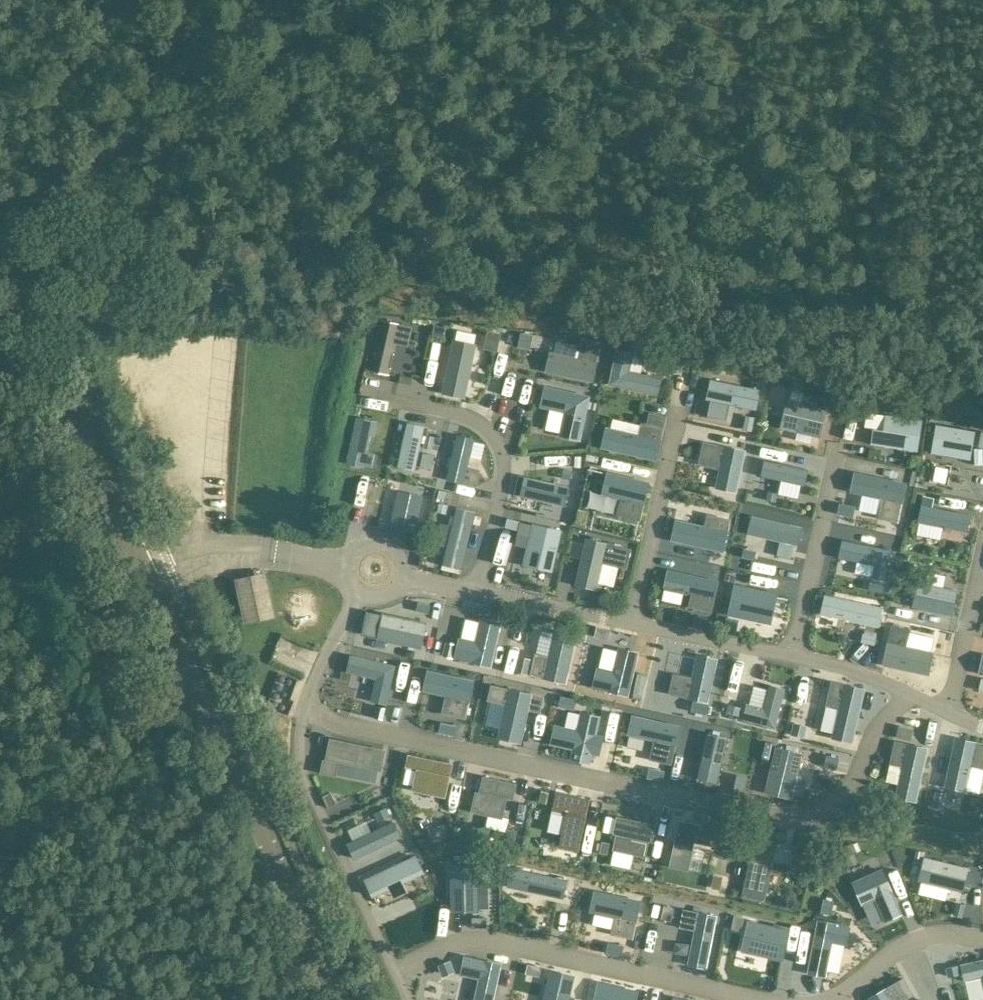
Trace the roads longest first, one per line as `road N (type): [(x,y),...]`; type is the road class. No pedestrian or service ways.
road 1 (tertiary): [(340,999),(0,253)]
road 2 (track): [(202,697),(129,725),(0,792)]

